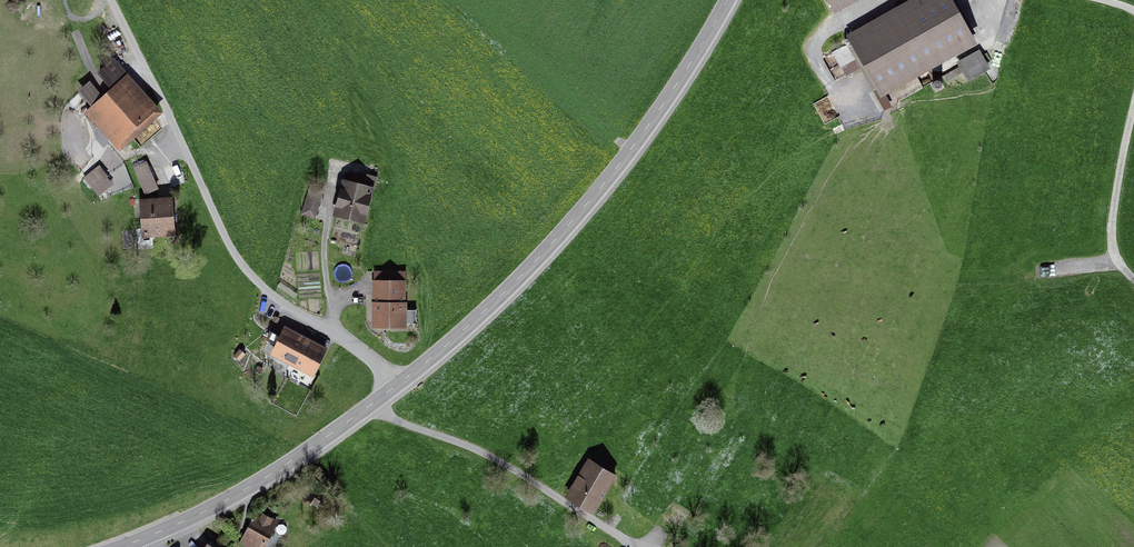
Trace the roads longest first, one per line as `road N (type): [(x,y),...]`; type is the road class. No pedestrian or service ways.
road 1 (tertiary): [(120,546),(228,499),(315,445),(484,312),(619,165),(727,0)]
road 2 (track): [(118,0),(237,256),(278,299),(355,345),(397,385)]
road 3 (track): [(626,539),(491,455),(379,411)]
road 4 (track): [(1133,280),(1115,257),(1111,222),(1133,109)]

